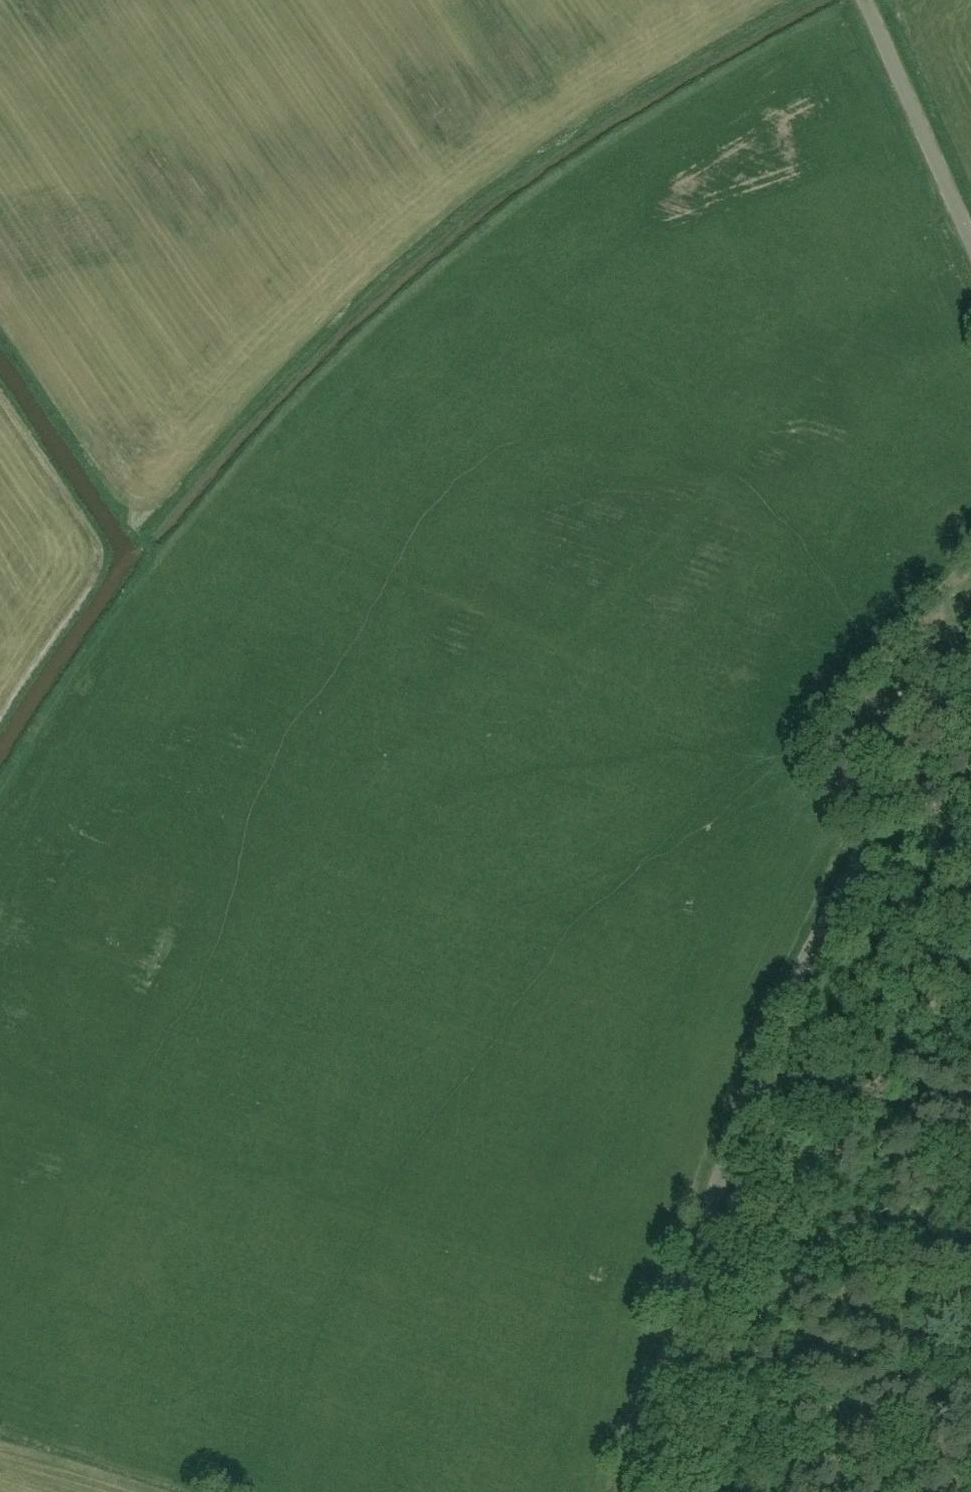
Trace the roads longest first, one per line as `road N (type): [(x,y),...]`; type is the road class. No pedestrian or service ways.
road 1 (unclassified): [(630,1491),(681,1289),(759,1088),(879,832),(970,692)]
road 2 (unclassified): [(970,239),(867,0)]

